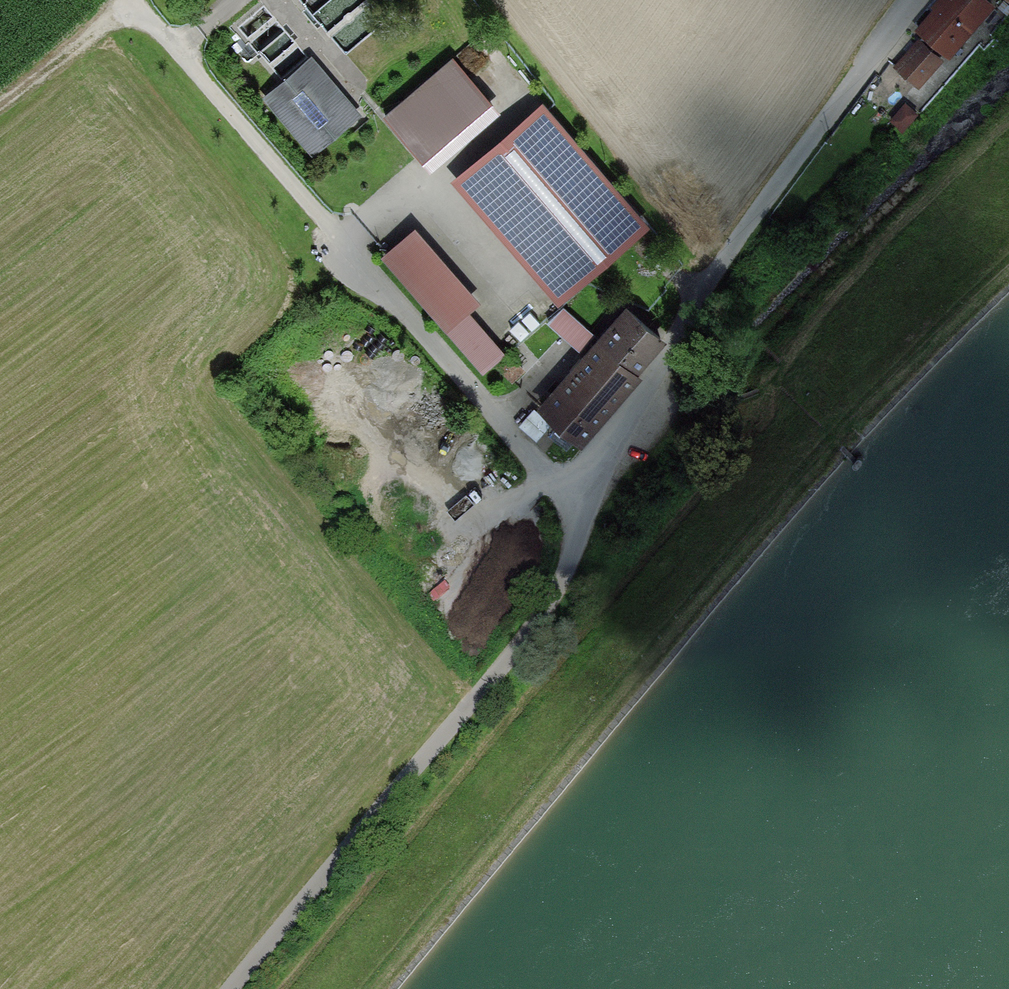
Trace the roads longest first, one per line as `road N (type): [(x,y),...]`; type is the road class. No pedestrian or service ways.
road 1 (residential): [(231,988),(558,592),(570,558),(571,496),(636,408),(703,284),(923,0)]
road 2 (track): [(1008,248),(730,531),(358,988)]
road 3 (track): [(119,0),(0,96)]

